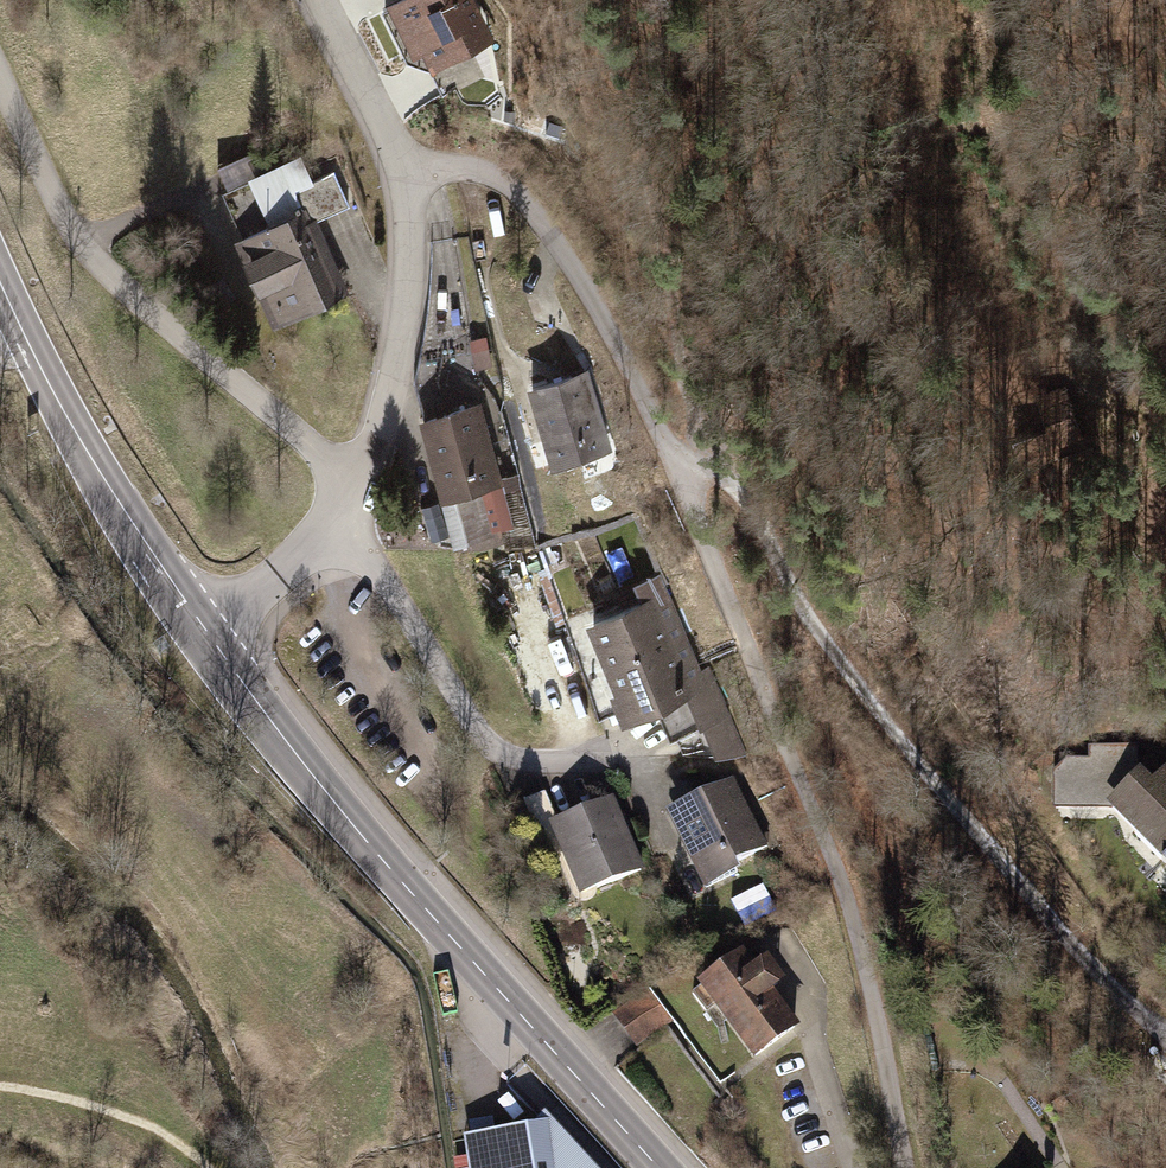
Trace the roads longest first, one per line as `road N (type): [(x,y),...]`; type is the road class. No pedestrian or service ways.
road 1 (track): [(678,0),(879,318),(950,459),(1029,563),(1078,609),(1111,622),(1138,617),(1165,585),(1164,528)]
road 2 (residential): [(667,443),(697,444),(749,491),(781,580),(865,700),(1165,1058)]
road 3 (residential): [(667,443),(861,935),(903,1167)]
road 4 (primary): [(209,642),(658,1167)]
road 5 (residential): [(0,62),(91,248),(330,456),(364,475)]
road 6 (track): [(697,444),(676,279),(602,0)]
road 7 (primary): [(0,268),(104,479),(209,642)]
road 8 (residential): [(334,522),(373,554),(453,690),(504,755),(560,770),(634,761)]
road 9 (residential): [(402,174),(459,168),(520,200),(580,281),(667,443)]
road 10 (residential): [(402,174),(401,349),(364,475)]
road 11 (residential): [(316,0),(402,174)]
road 12 (residential): [(334,522),(209,642)]

